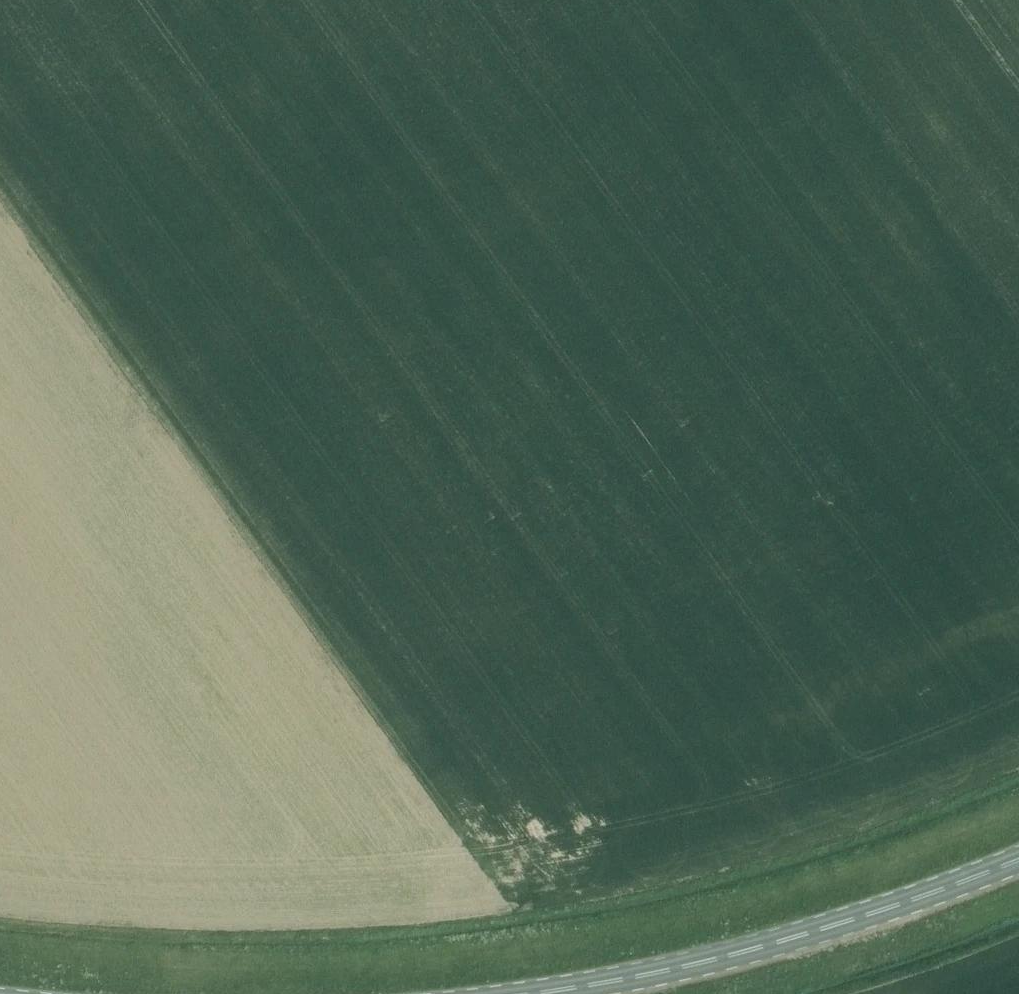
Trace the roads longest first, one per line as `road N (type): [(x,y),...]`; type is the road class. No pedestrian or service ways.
road 1 (secondary): [(1018,859),(816,939),(552,993)]

